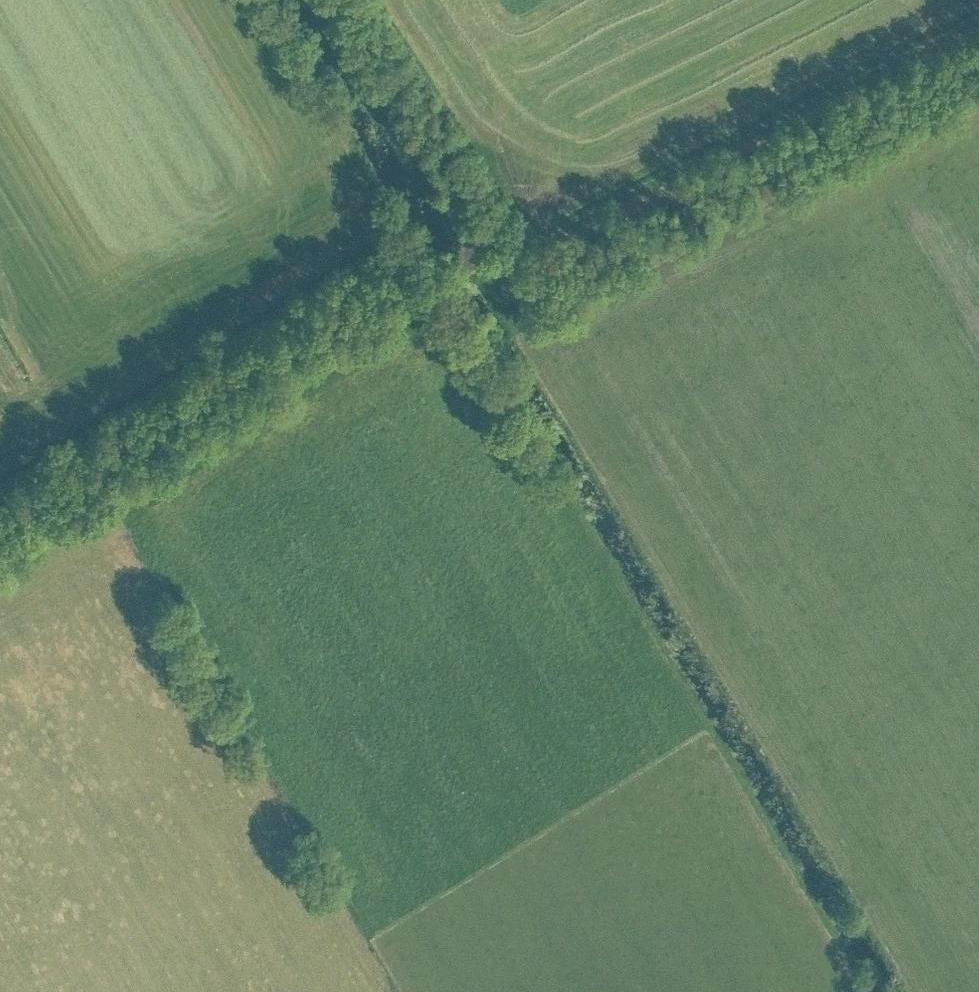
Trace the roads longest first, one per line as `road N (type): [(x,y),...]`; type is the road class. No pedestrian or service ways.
road 1 (track): [(319,0),(470,247)]

